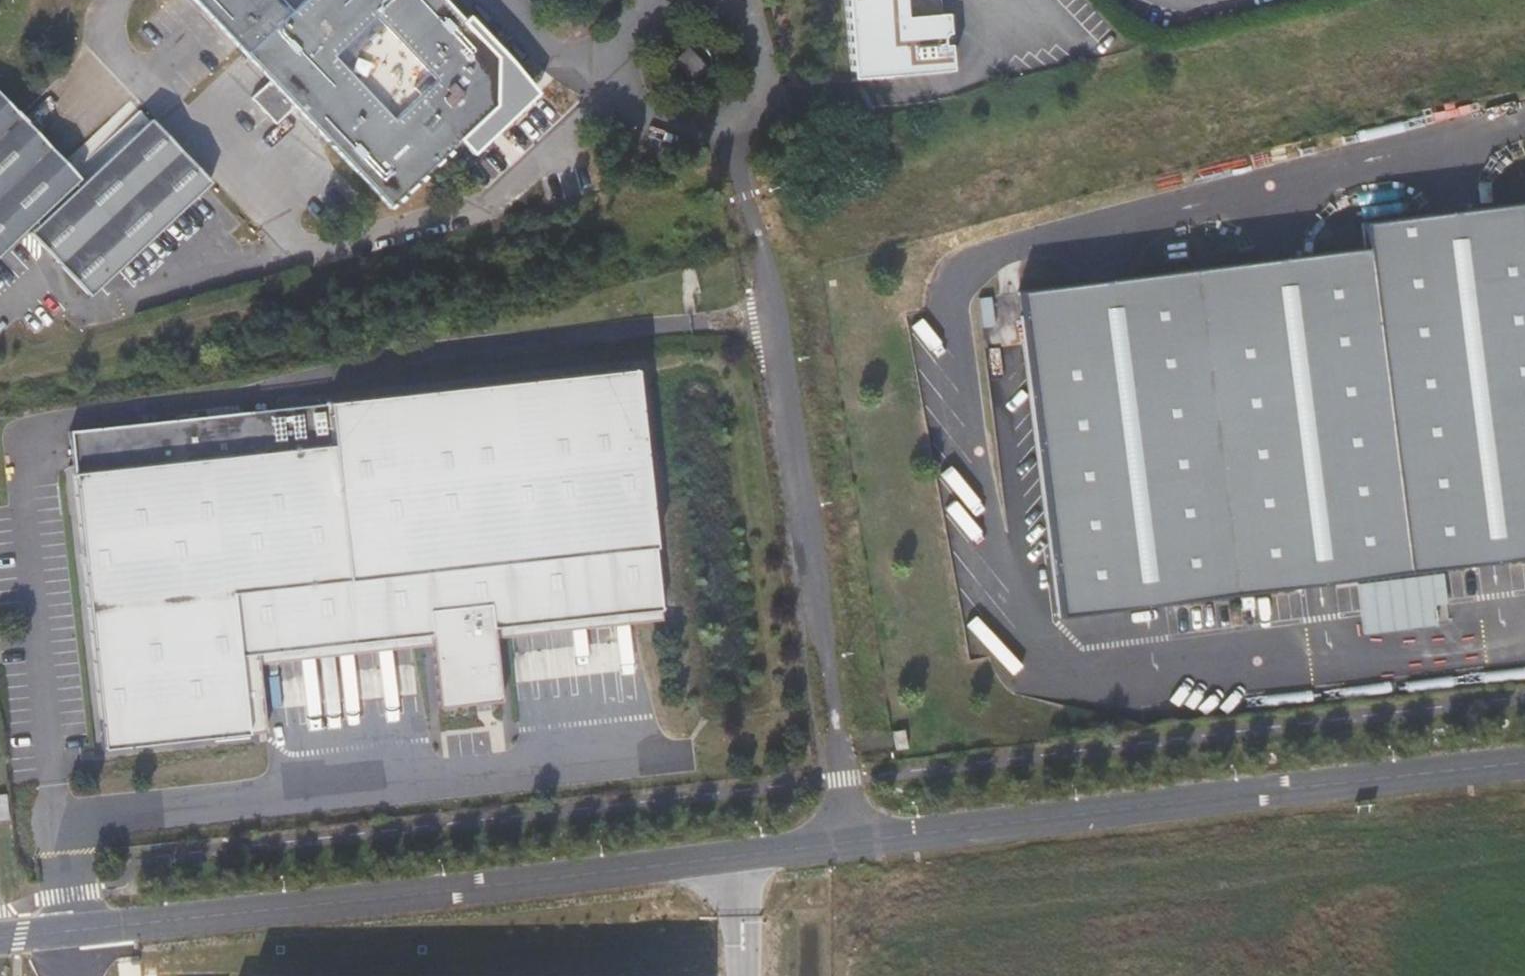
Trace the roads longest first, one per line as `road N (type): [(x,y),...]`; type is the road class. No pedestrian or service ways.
road 1 (unclassified): [(1524,764),(0,938)]
road 2 (unclassified): [(620,60),(627,93),(655,123),(675,130),(716,125),(743,103),(756,67),(745,27),(714,1)]
road 3 (residential): [(620,60),(547,53),(498,0)]

